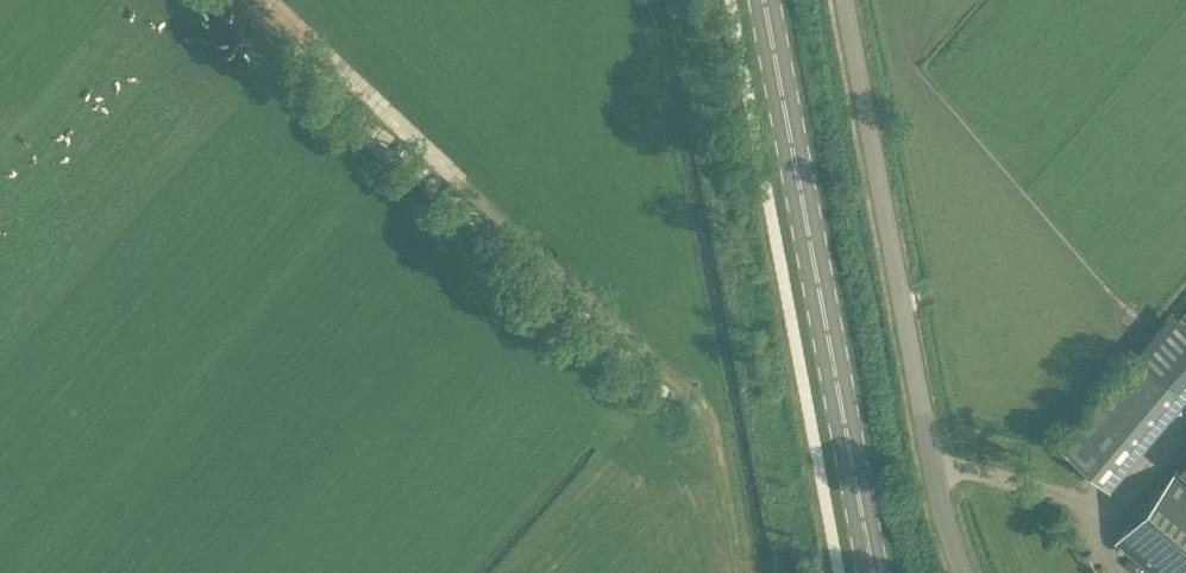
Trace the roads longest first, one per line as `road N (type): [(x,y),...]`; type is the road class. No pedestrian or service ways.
road 1 (unclassified): [(964,572),(944,513),(845,0)]
road 2 (secondary): [(871,572),(763,0)]

